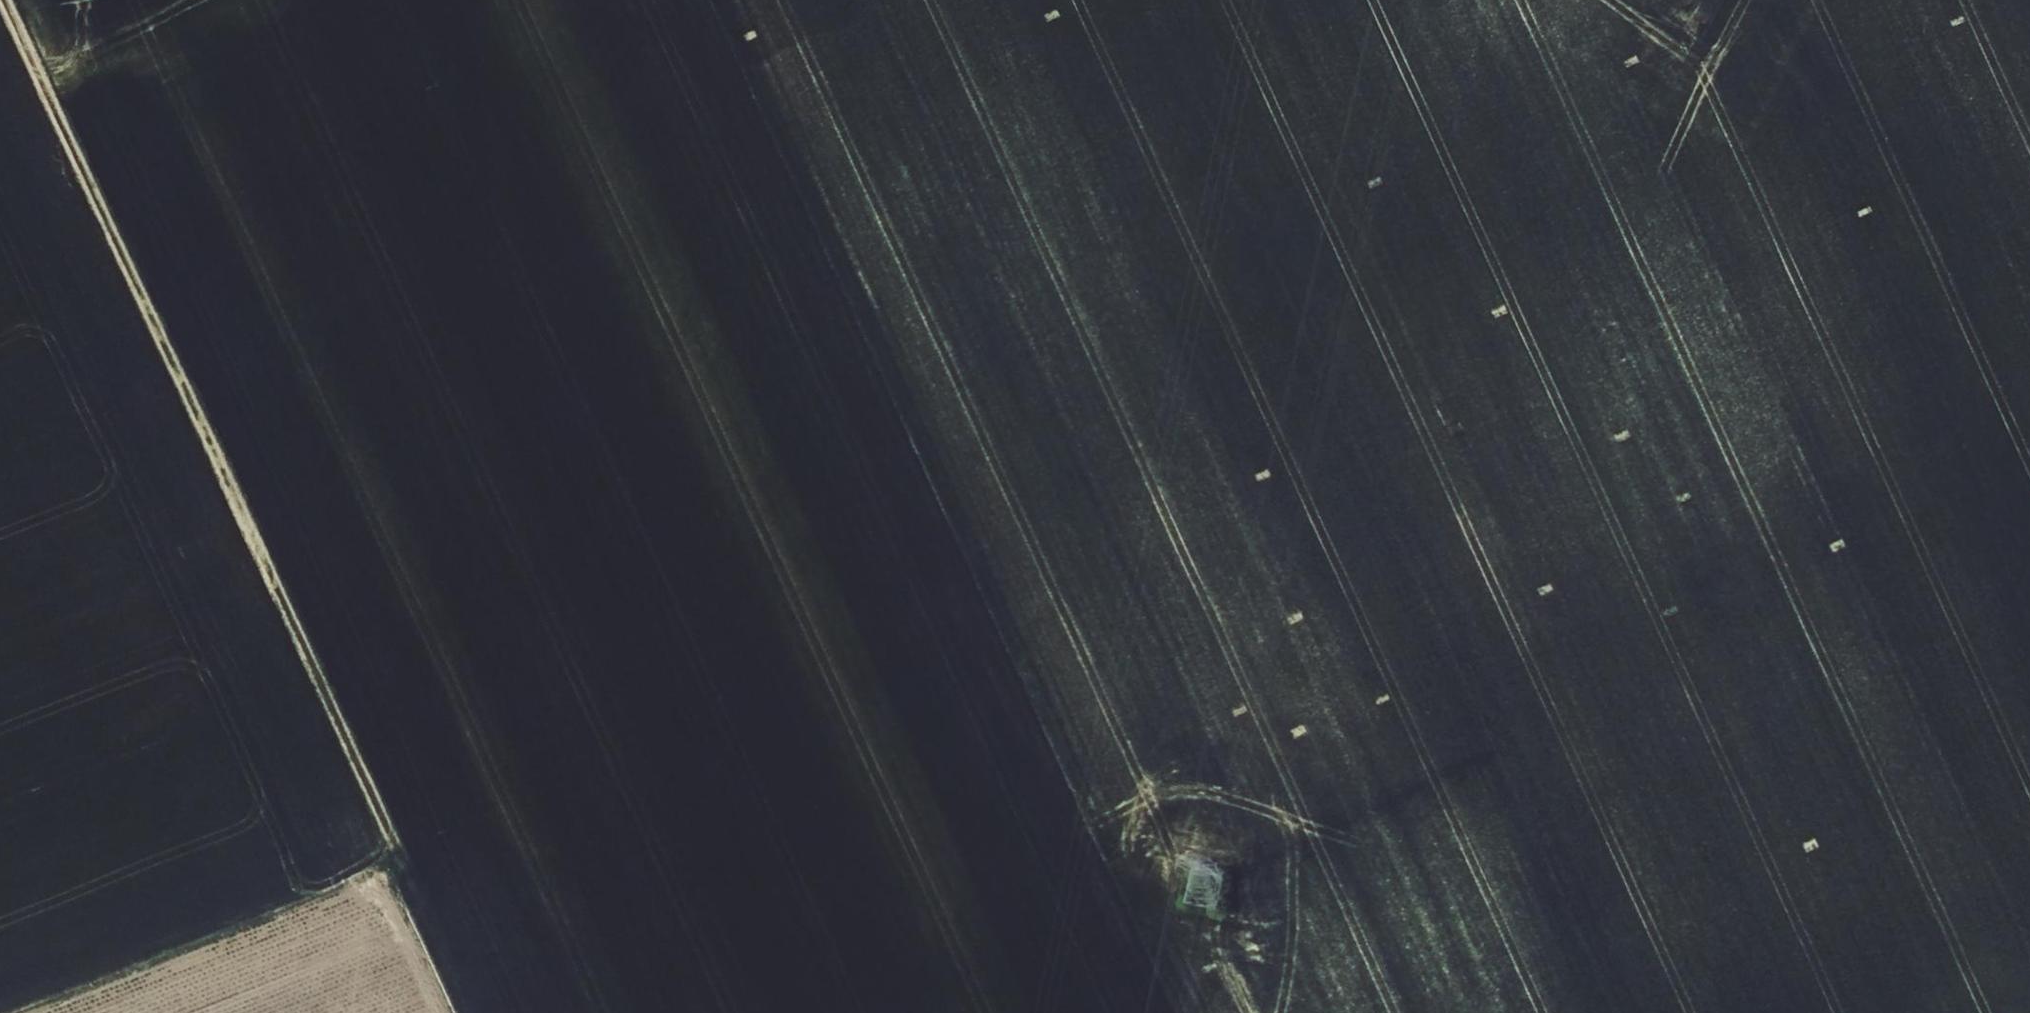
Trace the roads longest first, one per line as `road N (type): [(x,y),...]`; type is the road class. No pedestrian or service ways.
road 1 (track): [(6,0),(381,821)]

